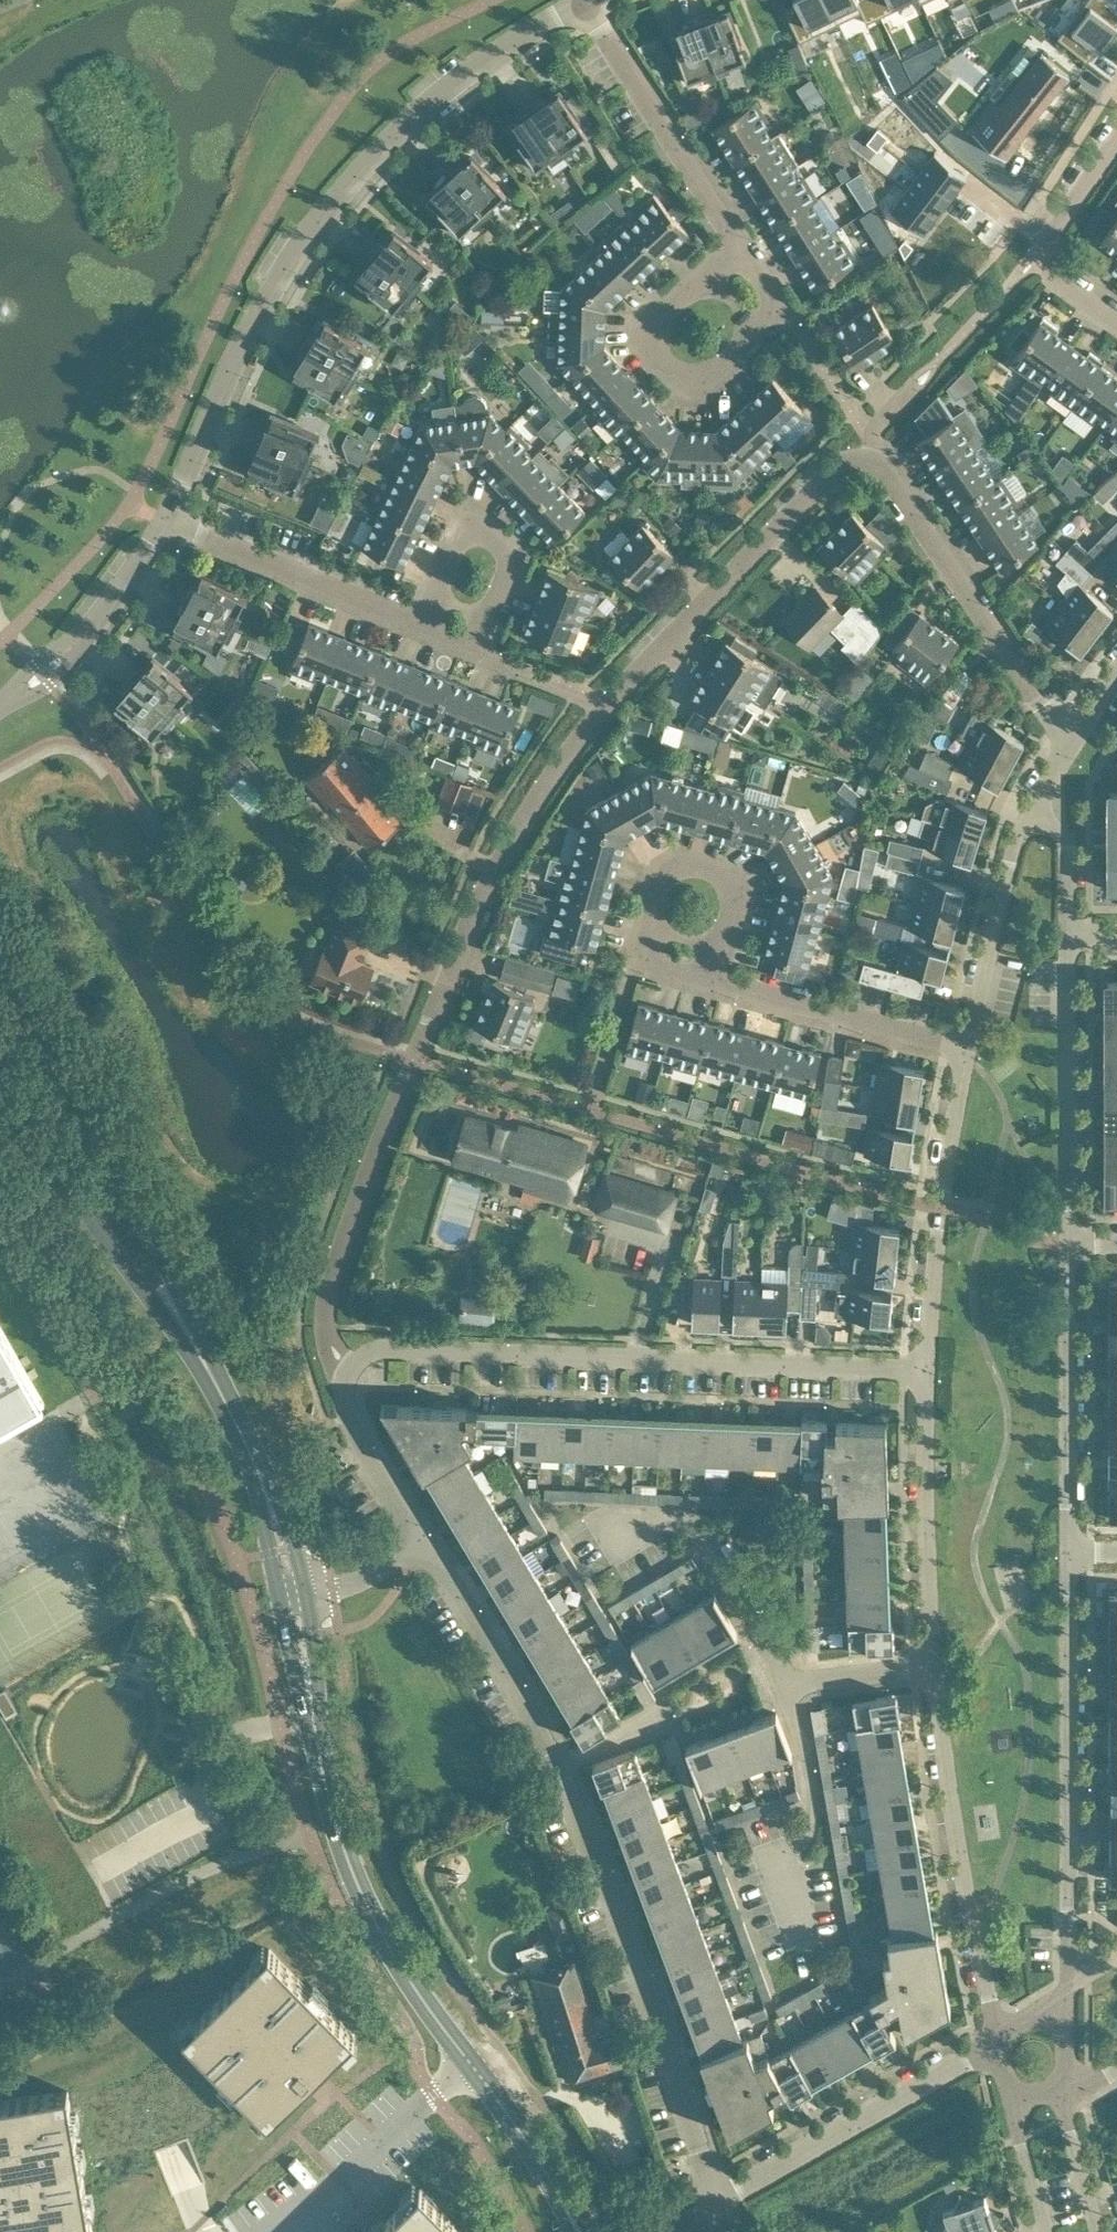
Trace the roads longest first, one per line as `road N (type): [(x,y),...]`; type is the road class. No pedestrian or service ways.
road 1 (residential): [(347,1371),(327,1320),(330,1289),(414,1059),(497,864),(537,791),(610,702),(836,466),(870,461)]
road 2 (residential): [(714,2199),(613,1908),(553,1763),(476,1622),(421,1543)]
road 3 (secondary): [(579,2231),(517,2125),(408,1976),(352,1872),(320,1755),(294,1596)]
road 4 (residential): [(168,521),(255,318),(312,229),(427,105),(513,41),(584,5)]
road 5 (residential): [(347,1371),(388,1347),(925,1370)]
road 6 (secondary): [(191,1338),(164,1260),(0,951)]
road 7 (residential): [(1070,1978),(1068,1554)]
road 8 (residential): [(934,1669),(944,1769),(996,2034)]
road 9 (residential): [(1072,737),(1053,722),(886,474),(870,461)]
road 10 (residential): [(964,1049),(925,1370)]
road 11 (residential): [(994,2043),(714,2199)]
road 12 (secondary): [(0,1082),(132,1276),(191,1338)]
road 13 (residential): [(1067,1246),(1069,934)]
road 14 (residential): [(1068,1554),(1067,1246)]
road 15 (residential): [(741,246),(661,319),(659,351),(679,374),(705,377),(783,309)]
road 16 (residential): [(925,1370),(934,1669)]
road 17 (residential): [(584,5),(741,246)]
road 18 (residential): [(597,1534),(674,1522),(699,1530),(785,1685)]
road 19 (secondary): [(294,1596),(258,1471),(191,1338)]
road 20 (residential): [(422,625),(168,521)]
road 21 (residential): [(792,1944),(797,1847),(815,1824),(785,1685)]
road 22 (residential): [(1038,796),(1003,892),(964,1049)]
road 23 (residential): [(964,1049),(711,989)]
road 24 (residential): [(711,989),(636,968),(658,881),(678,868),(721,880),(734,897)]
road 25 (residential): [(422,625),(465,529),(477,529),(511,561),(477,647)]
road 26 (residential): [(1116,326),(1055,282),(1045,260),(1047,239),(1116,136)]
road 27 (residential): [(41,676),(87,634),(168,521)]
road 28 (residential): [(421,1543),(353,1425),(343,1392),(347,1371)]
road 29 (residential): [(785,1685),(934,1669)]
road 30 (residential): [(1099,2231),(1064,2088)]
road 31 (residential): [(1069,934),(1068,845),(1038,796)]
road 32 (residential): [(294,1596),(357,1582),(421,1543)]
road 33 (residential): [(1011,2101),(1047,2231)]

